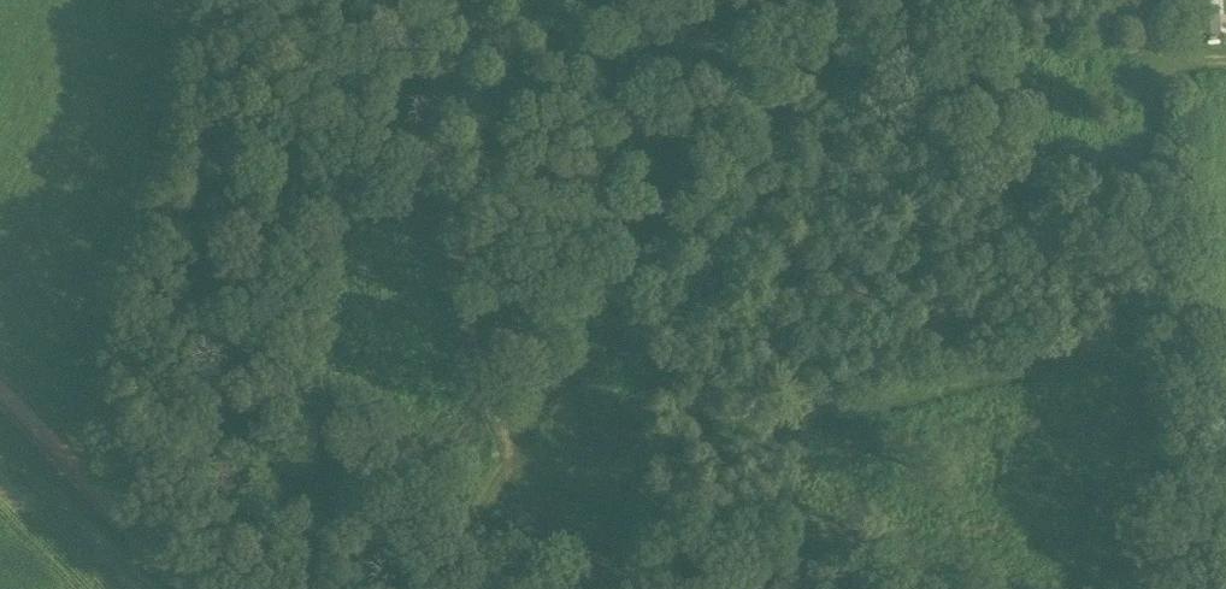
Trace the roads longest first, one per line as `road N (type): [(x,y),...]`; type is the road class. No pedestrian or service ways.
road 1 (track): [(194,588),(0,396)]

